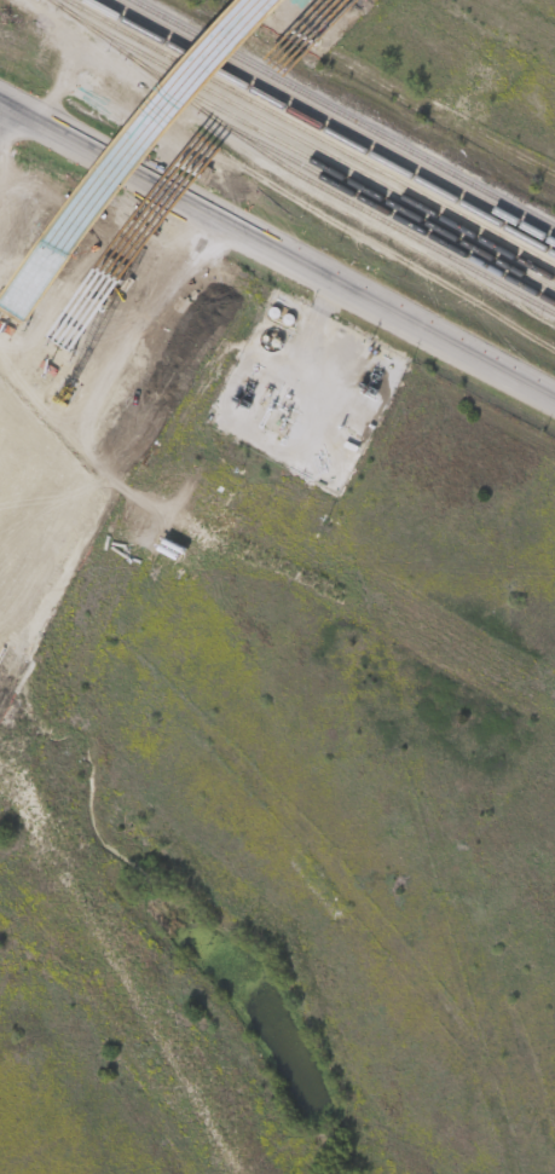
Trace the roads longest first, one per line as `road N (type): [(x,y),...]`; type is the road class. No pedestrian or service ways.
road 1 (primary): [(0,94),(554,396)]

